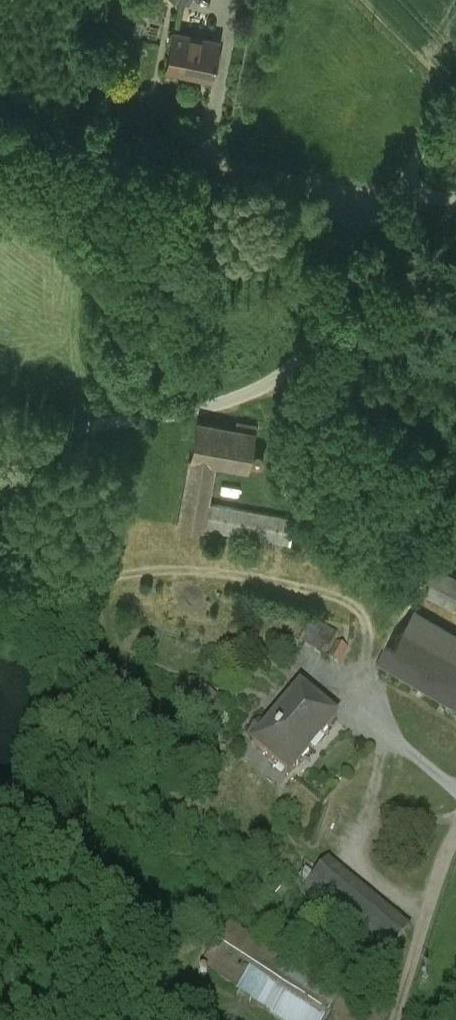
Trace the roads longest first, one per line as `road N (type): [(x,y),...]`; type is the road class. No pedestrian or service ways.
road 1 (unclassified): [(397,192),(339,281),(313,340),(274,378),(212,405),(81,427),(40,452),(0,494)]
road 2 (unclassified): [(397,192),(0,119)]

